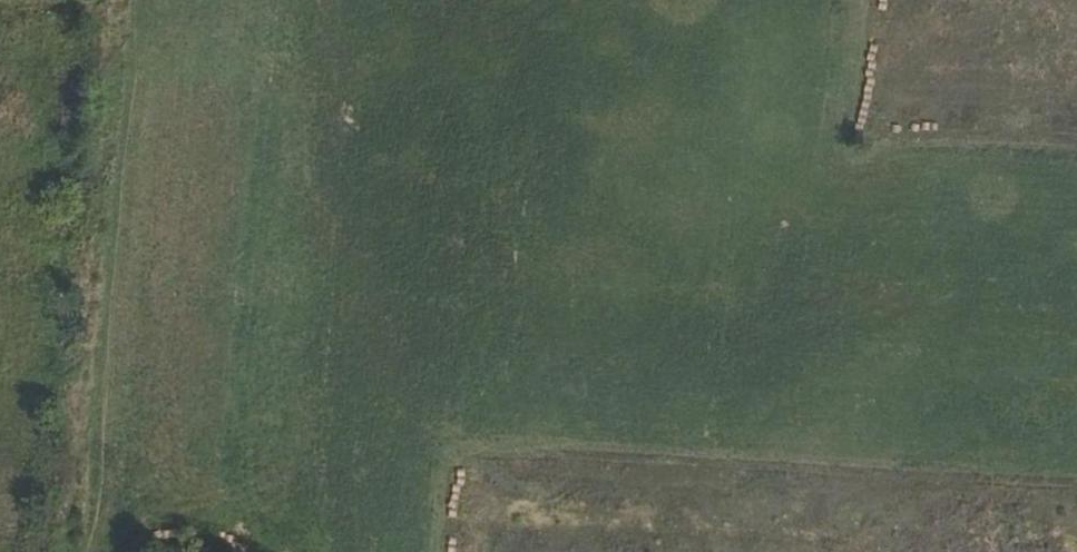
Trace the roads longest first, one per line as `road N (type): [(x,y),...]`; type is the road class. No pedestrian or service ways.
road 1 (track): [(117,0),(83,551)]

